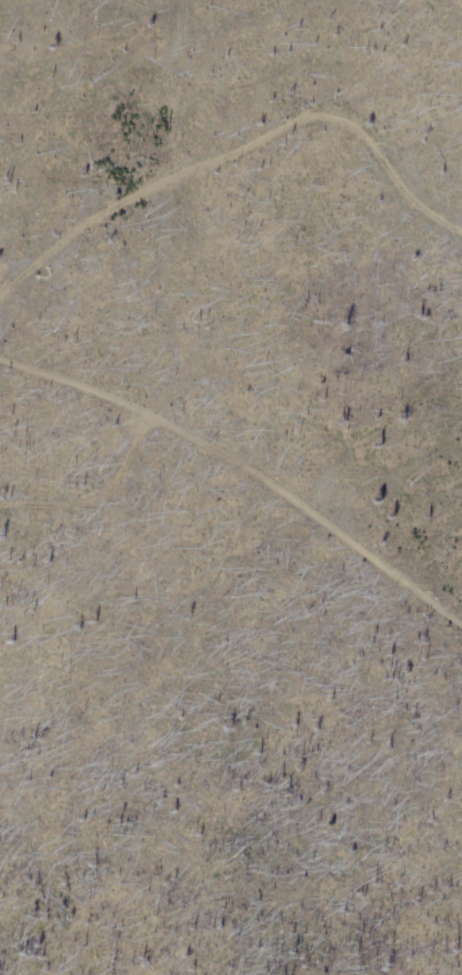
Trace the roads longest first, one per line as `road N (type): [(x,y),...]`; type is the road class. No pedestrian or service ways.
road 1 (track): [(0,291),(91,219),(175,171),(298,118),(358,129),(412,203),(461,233)]
road 2 (track): [(0,355),(210,448),(461,625)]
road 3 (track): [(128,406),(119,471),(106,491),(89,503),(0,501)]

